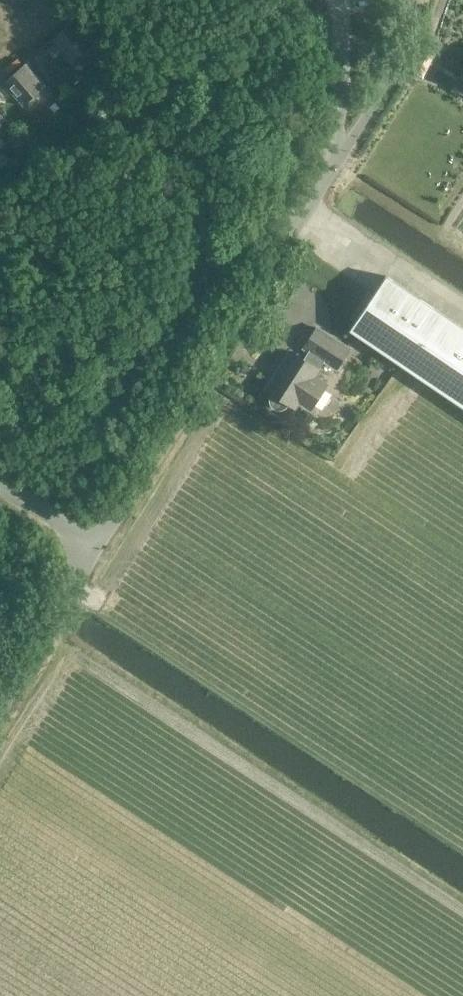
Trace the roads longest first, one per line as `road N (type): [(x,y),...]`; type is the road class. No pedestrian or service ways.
road 1 (track): [(45,638),(462,910)]
road 2 (unclassified): [(100,546),(333,164)]
road 3 (unclassified): [(100,546),(0,715)]
road 4 (unclassified): [(413,0),(399,62),(333,164)]
road 5 (track): [(0,763),(67,651)]

